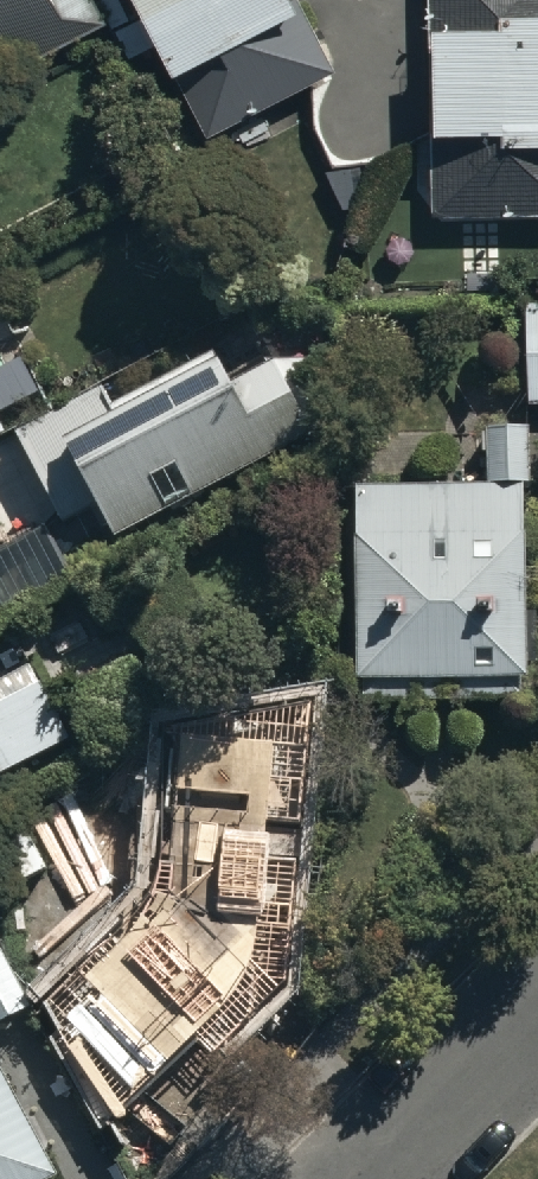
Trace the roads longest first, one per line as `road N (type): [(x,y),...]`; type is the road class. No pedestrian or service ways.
road 1 (unclassified): [(377,1178),(537,1017)]

